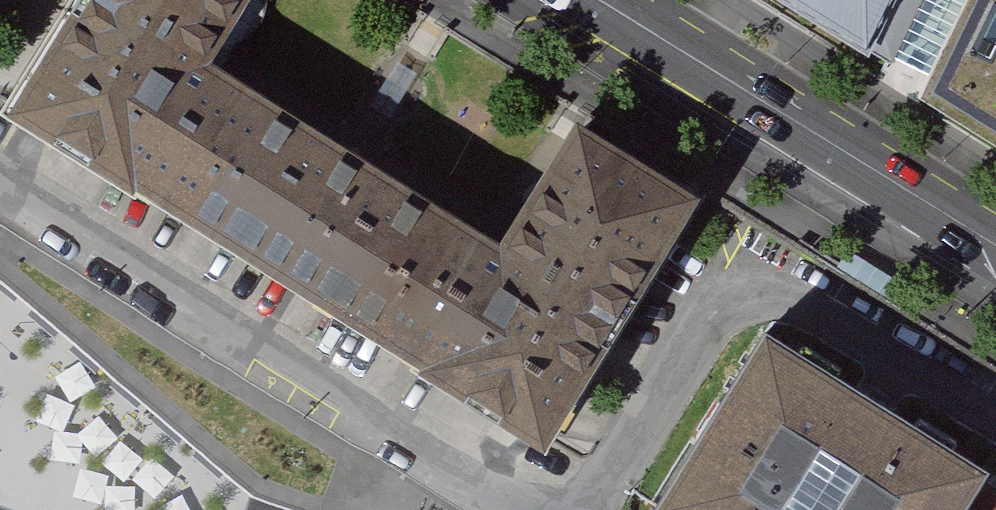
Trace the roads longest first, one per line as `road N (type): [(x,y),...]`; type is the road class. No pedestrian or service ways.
road 1 (secondary): [(582,0),(995,261)]

